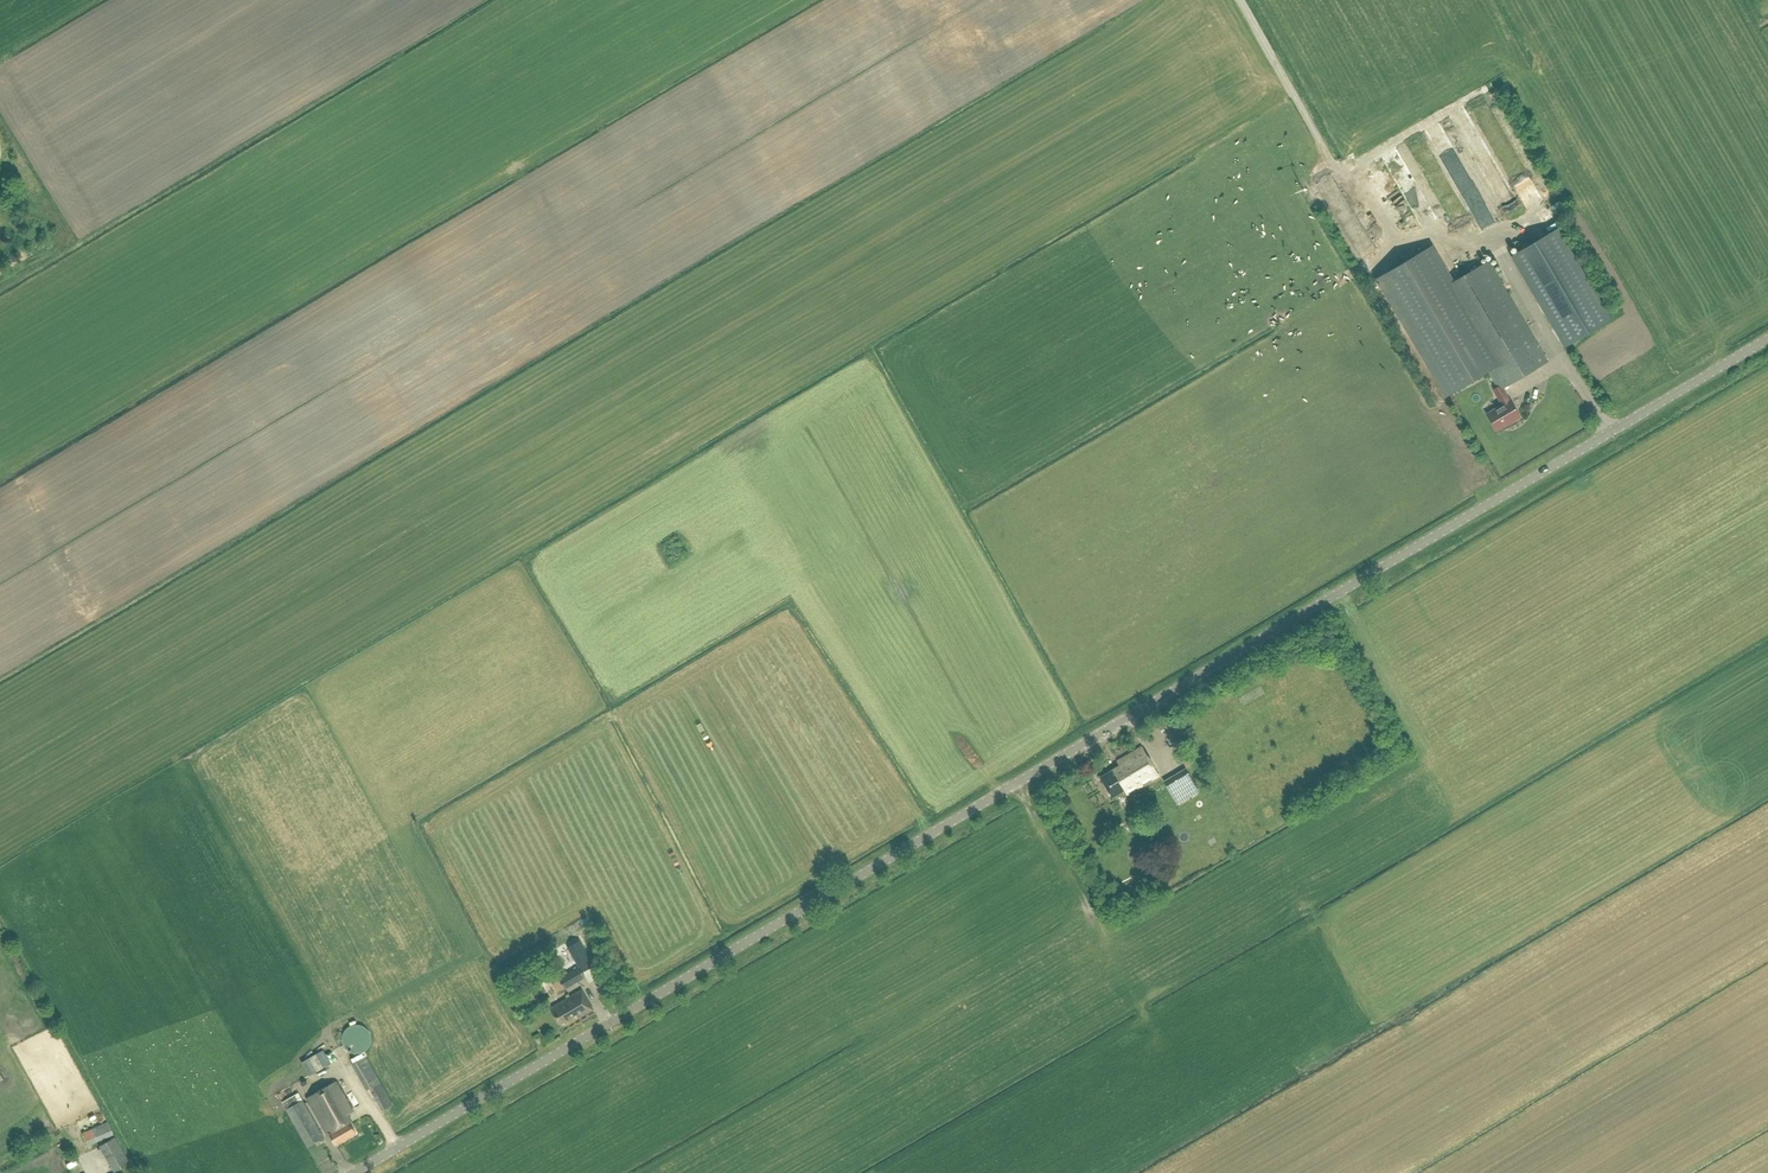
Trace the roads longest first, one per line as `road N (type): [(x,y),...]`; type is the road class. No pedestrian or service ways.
road 1 (tertiary): [(359,1172),(1767,341)]
road 2 (track): [(1336,163),(1244,0)]

